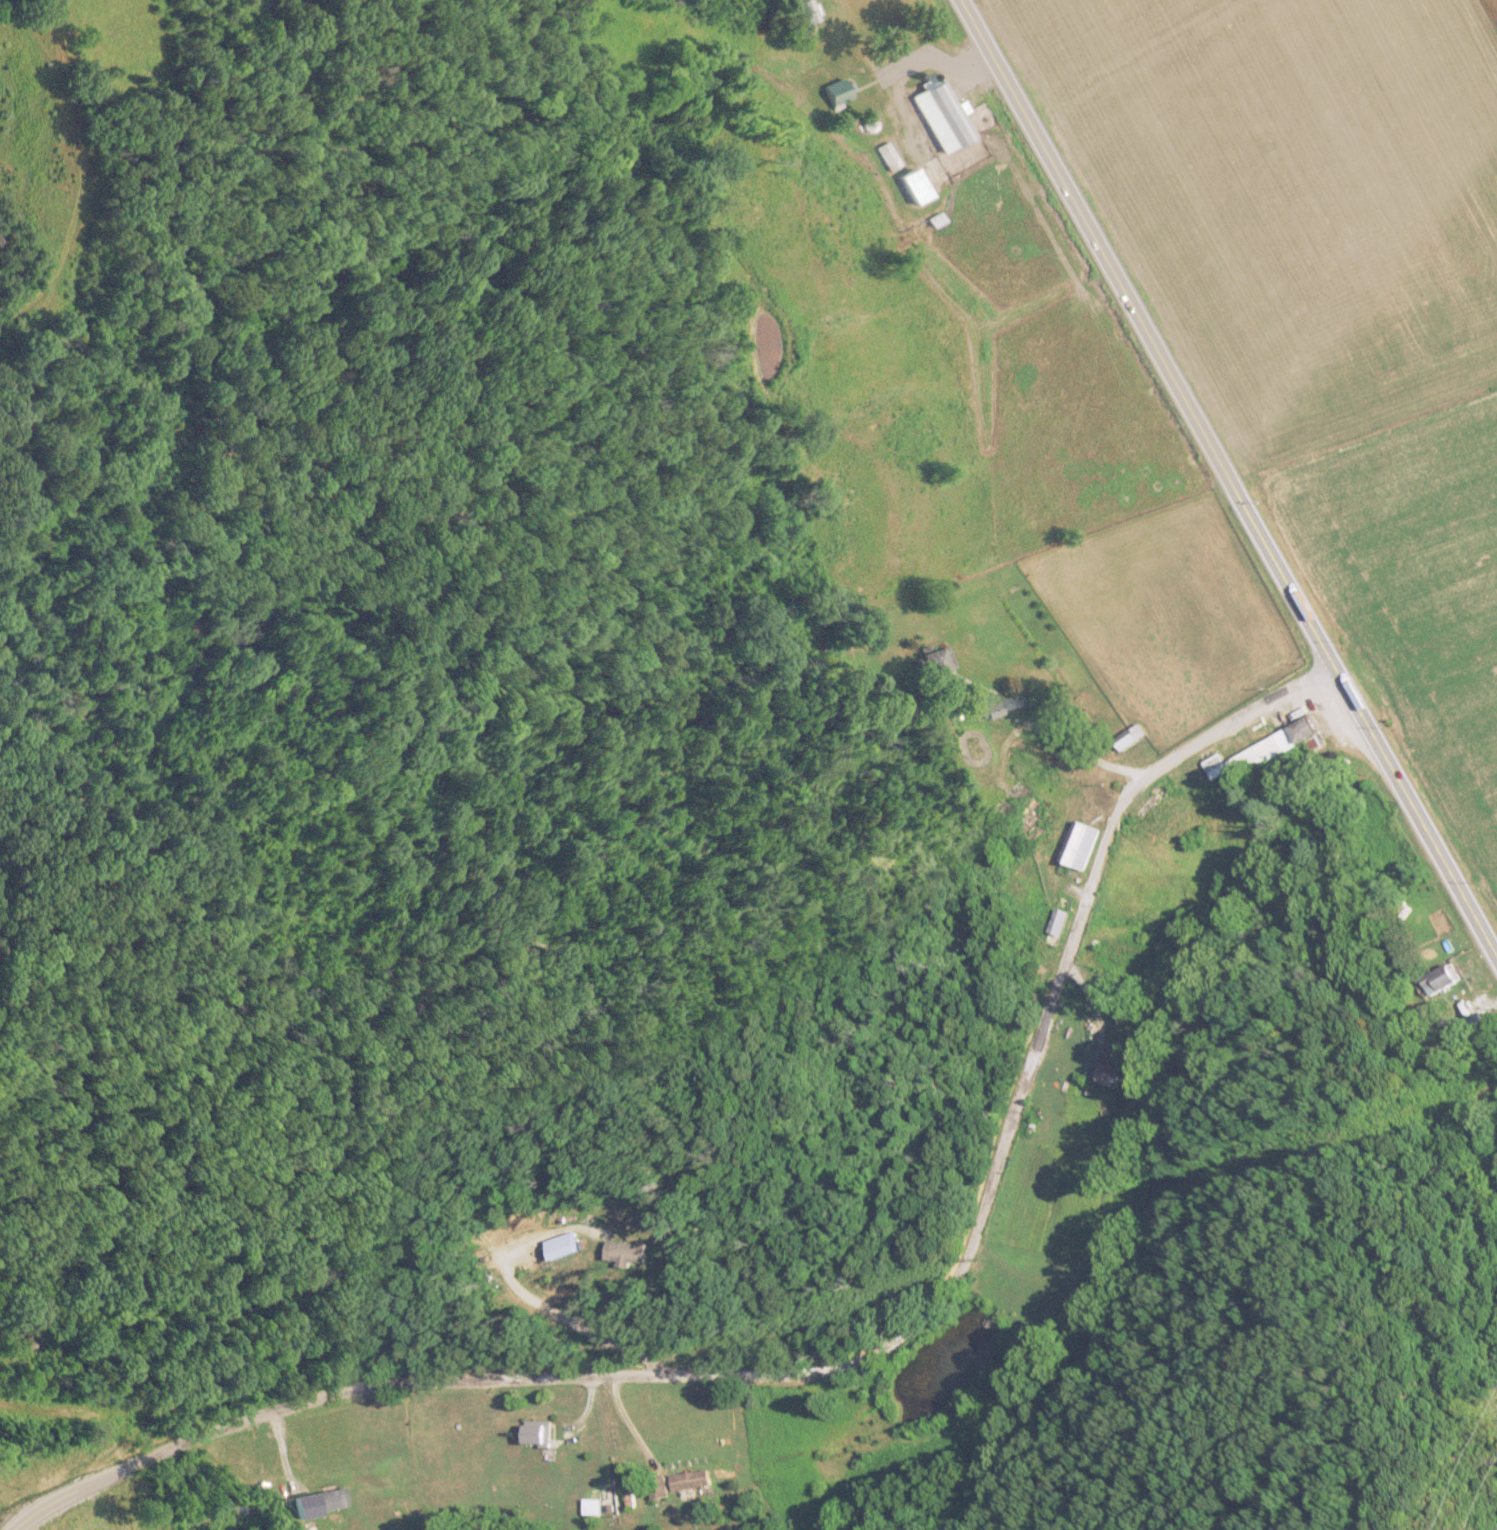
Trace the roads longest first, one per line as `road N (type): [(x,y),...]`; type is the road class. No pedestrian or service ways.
road 1 (residential): [(15,1529),(35,1510),(142,1458),(267,1415),(480,1376),(839,1354),(916,1310),(981,1217),(1052,965),(1106,851),(1177,758),(1332,664)]
road 2 (secondary): [(1496,960),(957,0)]

